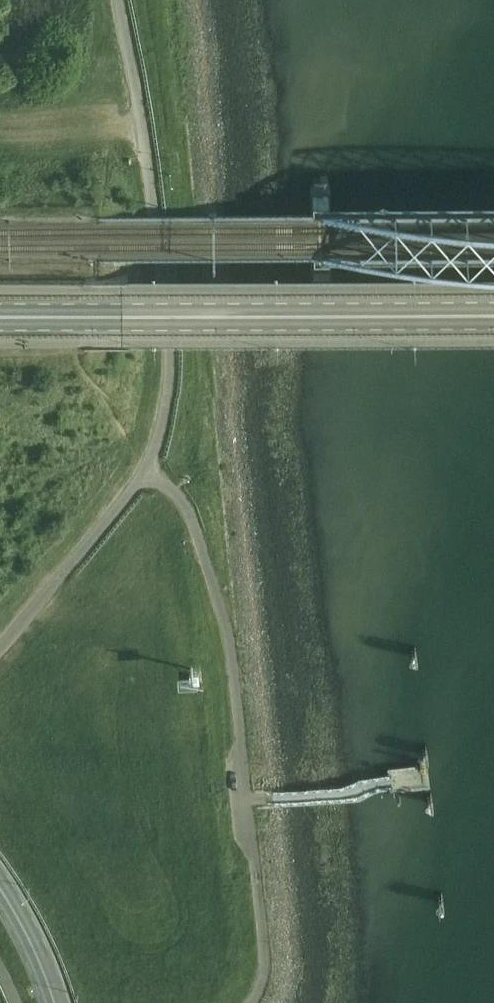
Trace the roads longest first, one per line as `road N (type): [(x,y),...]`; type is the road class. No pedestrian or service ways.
road 1 (unclassified): [(0,649),(143,472),(164,414),(169,360),(158,254),(121,0)]
road 2 (primary): [(125,314),(493,310)]
road 3 (tertiary): [(60,1002),(44,957),(0,883)]
road 4 (primary): [(125,314),(0,317)]

